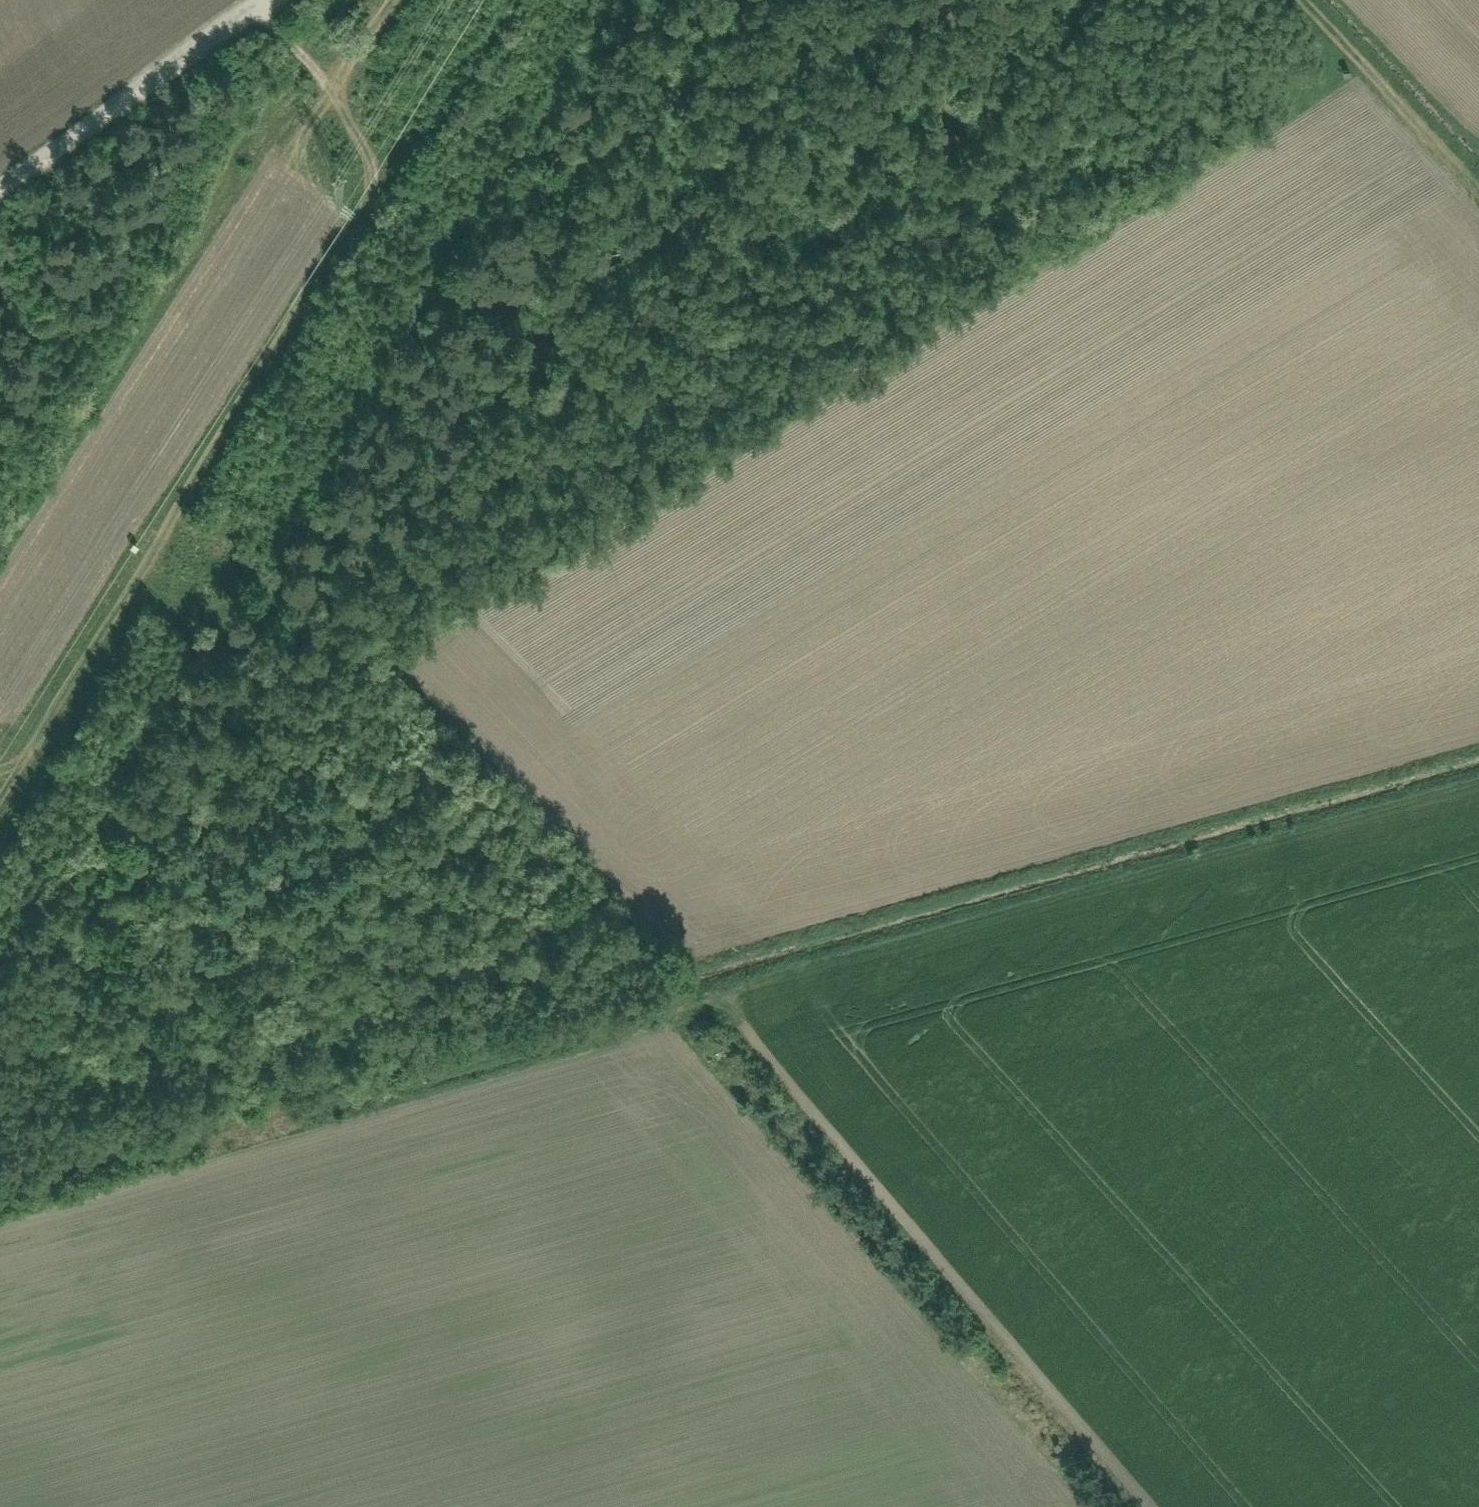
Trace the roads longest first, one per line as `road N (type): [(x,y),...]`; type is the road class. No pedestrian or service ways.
road 1 (track): [(0,1186),(658,998)]
road 2 (track): [(0,194),(275,0)]
road 3 (track): [(1304,0),(1478,188)]

